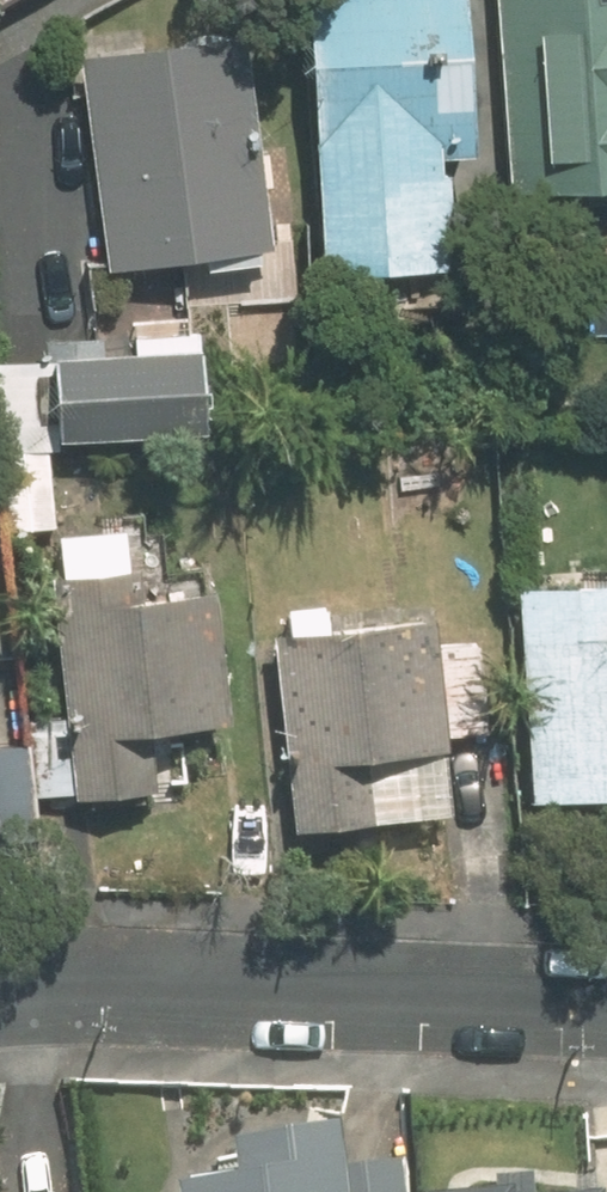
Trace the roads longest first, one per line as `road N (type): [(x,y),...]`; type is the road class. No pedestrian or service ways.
road 1 (residential): [(0,987),(606,989)]

